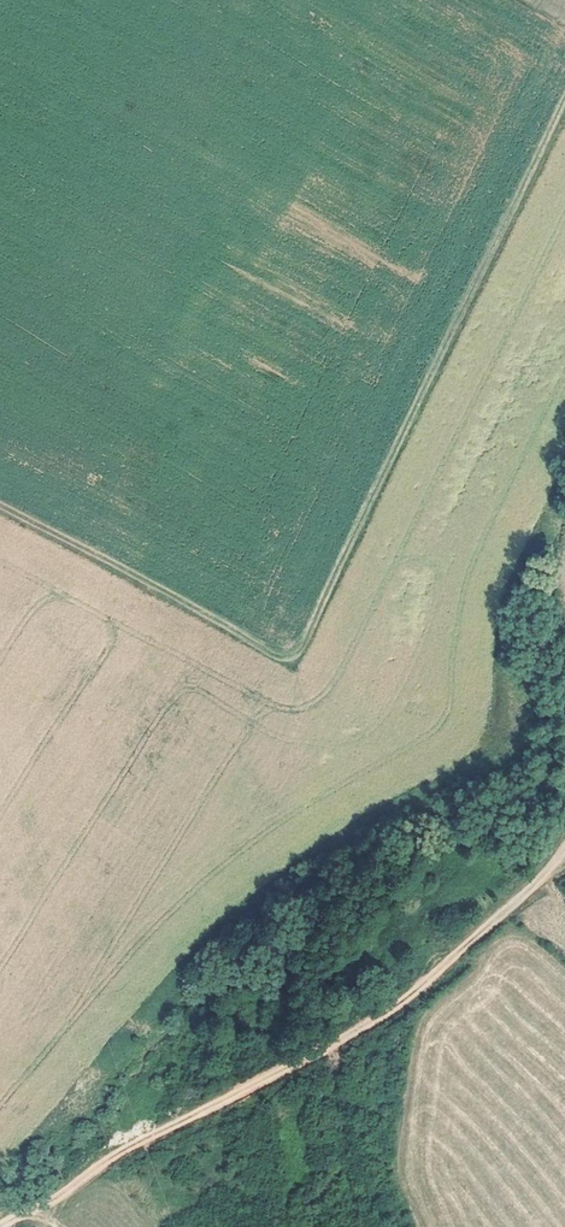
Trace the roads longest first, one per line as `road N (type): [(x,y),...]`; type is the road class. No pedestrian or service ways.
road 1 (track): [(564,92),(299,642),(272,647),(0,504)]
road 2 (track): [(19,1214),(135,1141),(412,993),(517,900),(564,843)]

